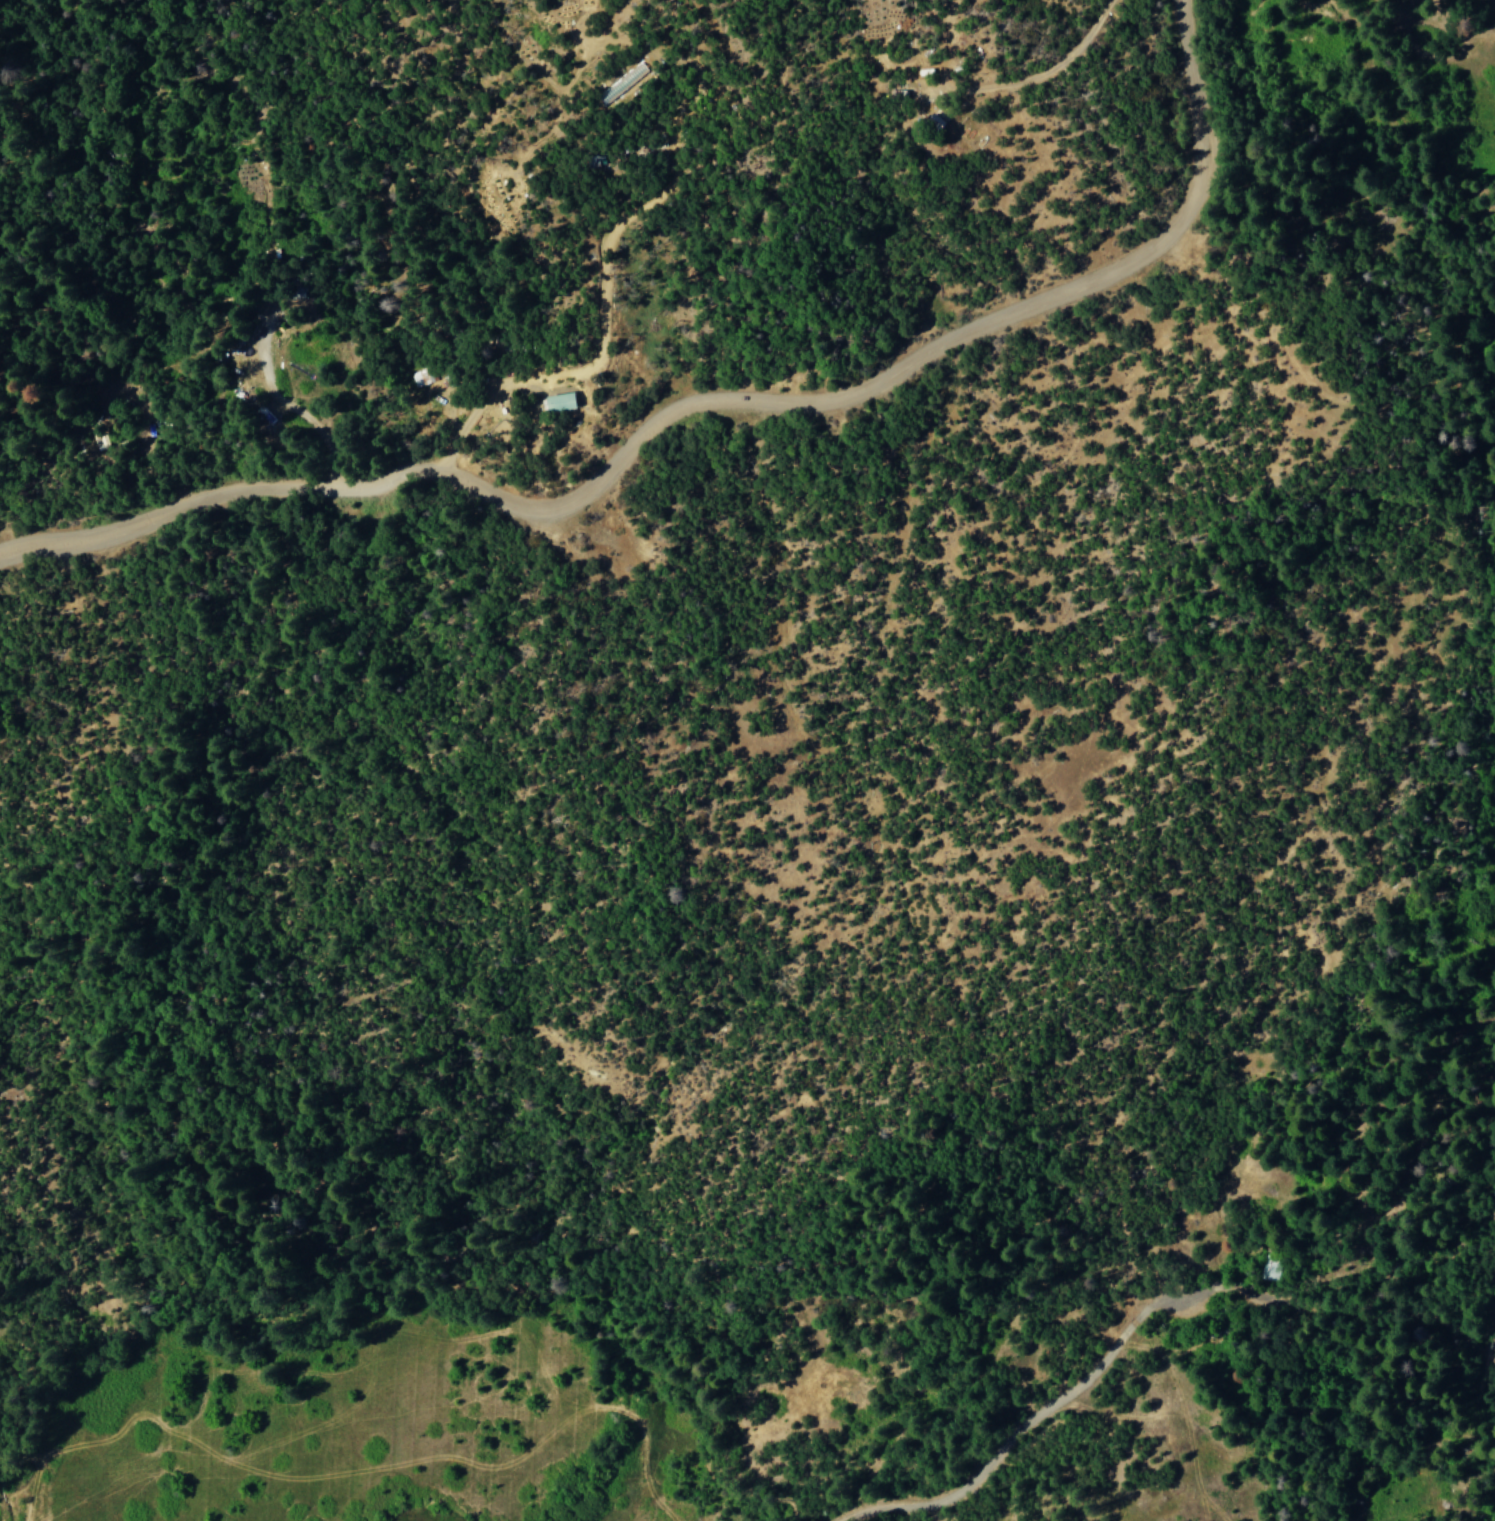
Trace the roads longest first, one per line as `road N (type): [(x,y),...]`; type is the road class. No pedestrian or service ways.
road 1 (tertiary): [(1160,0),(1176,207),(1159,247),(1125,281),(1091,299),(819,424),(698,426),(661,435),(629,454),(573,520),(537,535),(489,531),(423,496),(400,493),(335,511),(183,523),(91,558),(0,577)]
road 2 (residential): [(935,1520),(1059,1411),(1127,1334),(1239,1323),(1349,1337)]
road 3 (residential): [(1349,1337),(1377,1140),(1407,1083),(1494,1035)]

